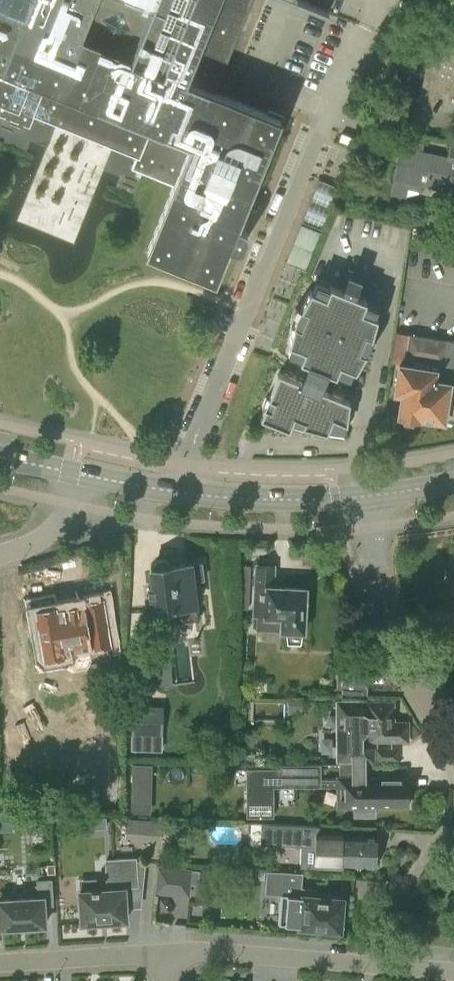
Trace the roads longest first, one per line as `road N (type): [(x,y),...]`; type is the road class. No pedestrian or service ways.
road 1 (residential): [(182,492),(247,309),(371,25)]
road 2 (residential): [(453,756),(388,635),(373,572),(370,493)]
road 3 (residential): [(174,954),(215,949),(453,971)]
road 4 (secondary): [(182,492),(280,500),(370,493)]
road 5 (residential): [(174,954),(0,964)]
road 6 (residential): [(0,554),(51,535),(73,504),(73,472)]

